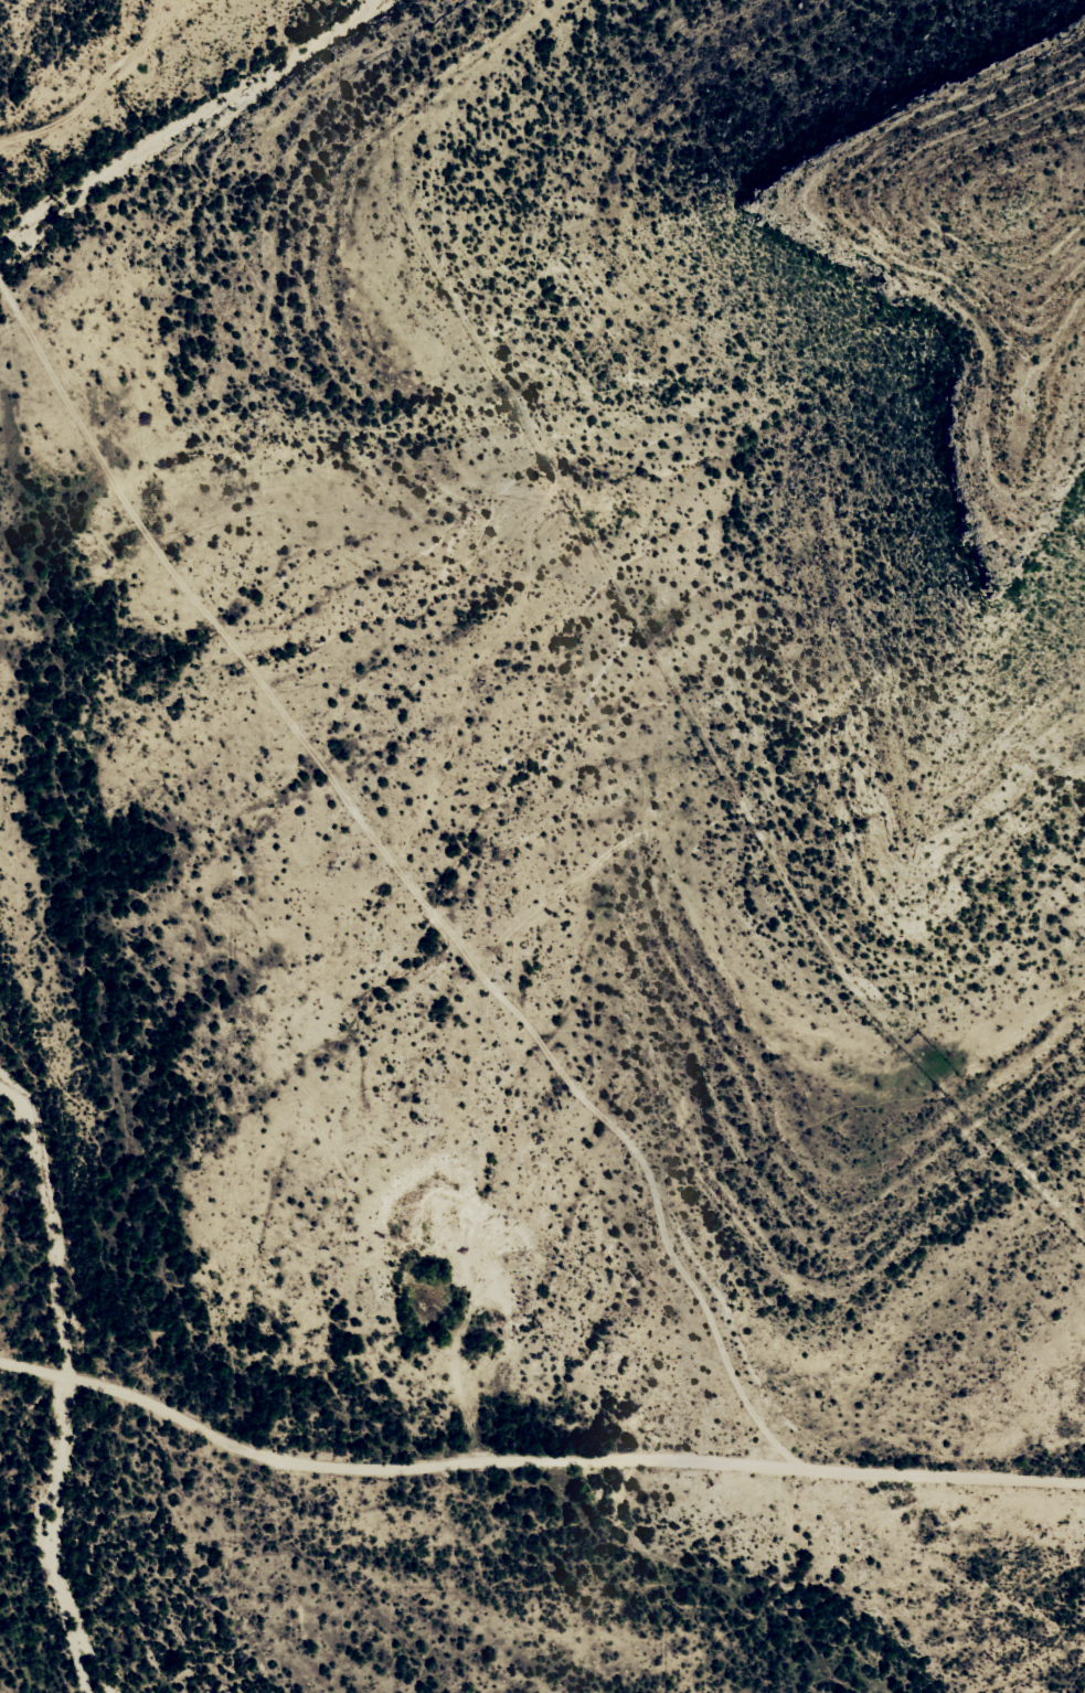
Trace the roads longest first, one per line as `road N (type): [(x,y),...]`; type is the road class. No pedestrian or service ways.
road 1 (track): [(775,1467),(769,1424),(591,1106),(400,886),(312,727),(0,313)]
road 2 (track): [(0,1393),(66,1396),(361,1494),(775,1467),(1084,1484)]
road 3 (track): [(0,154),(225,0)]

